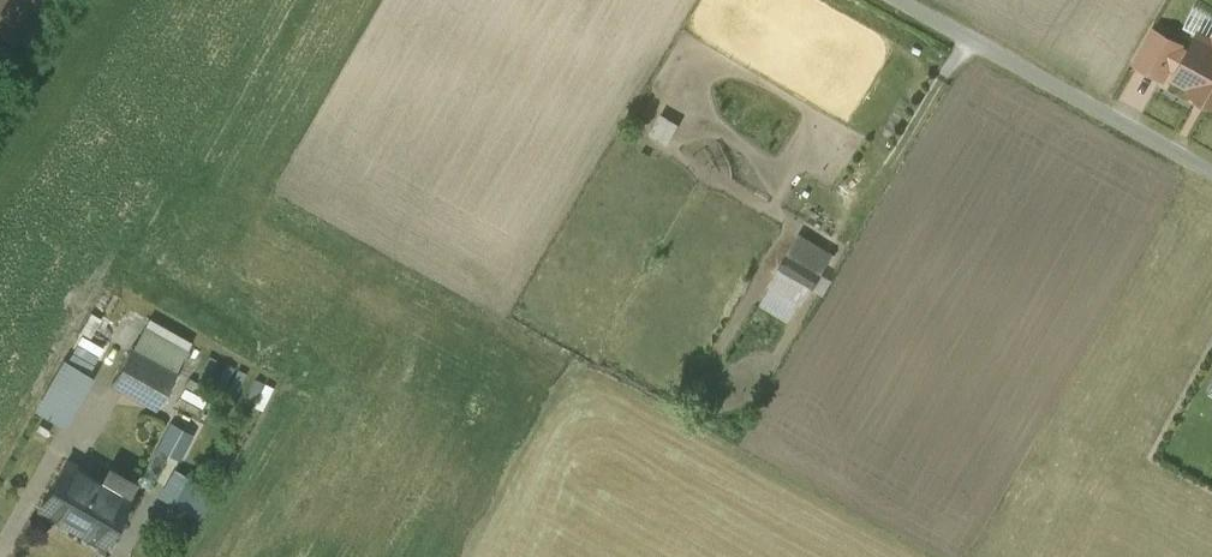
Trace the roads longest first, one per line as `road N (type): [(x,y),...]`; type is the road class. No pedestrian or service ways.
road 1 (residential): [(1211,170),(901,0)]

